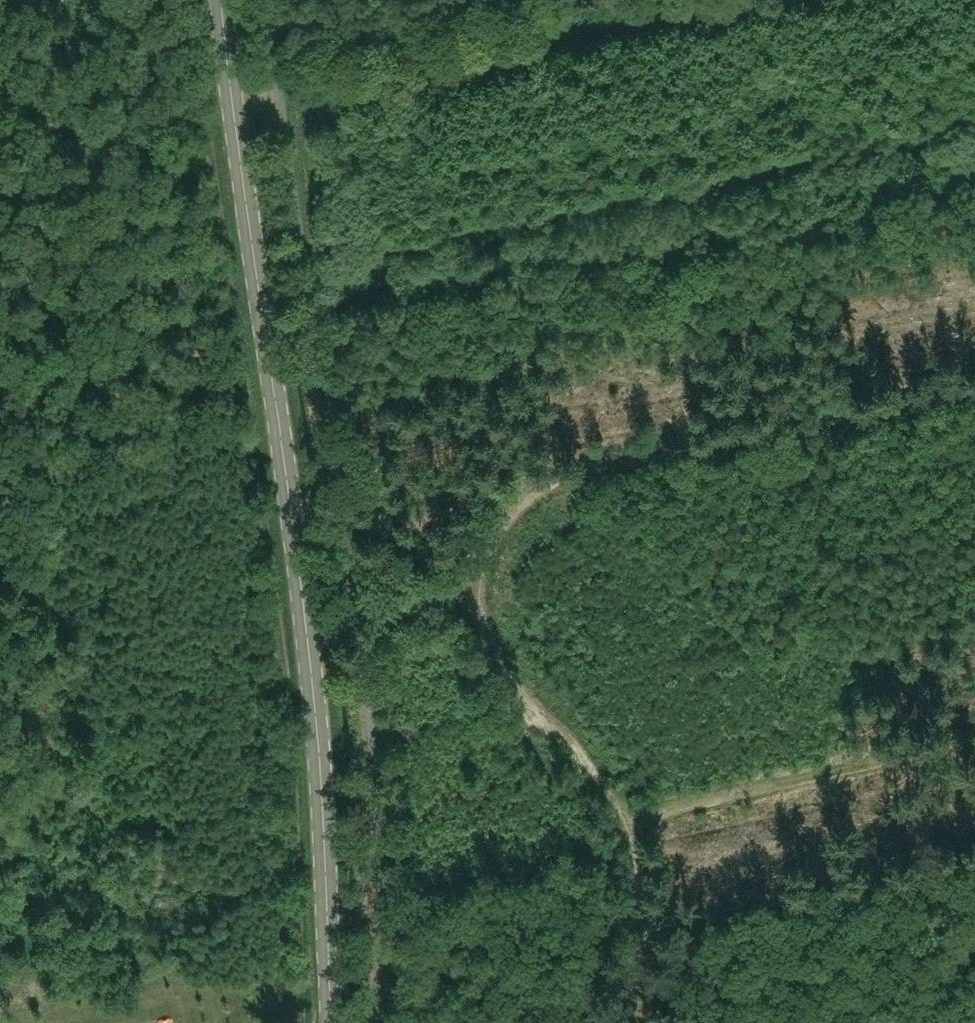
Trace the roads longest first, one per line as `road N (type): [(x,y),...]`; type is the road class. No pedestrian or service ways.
road 1 (tertiary): [(332,1022),(310,660),(222,0)]
road 2 (track): [(974,388),(584,472),(536,493),(510,515),(475,592)]
road 3 (track): [(635,817),(974,742)]
road 4 (track): [(475,592),(502,665),(546,735),(635,817)]
road 5 (track): [(635,817),(660,1022)]

